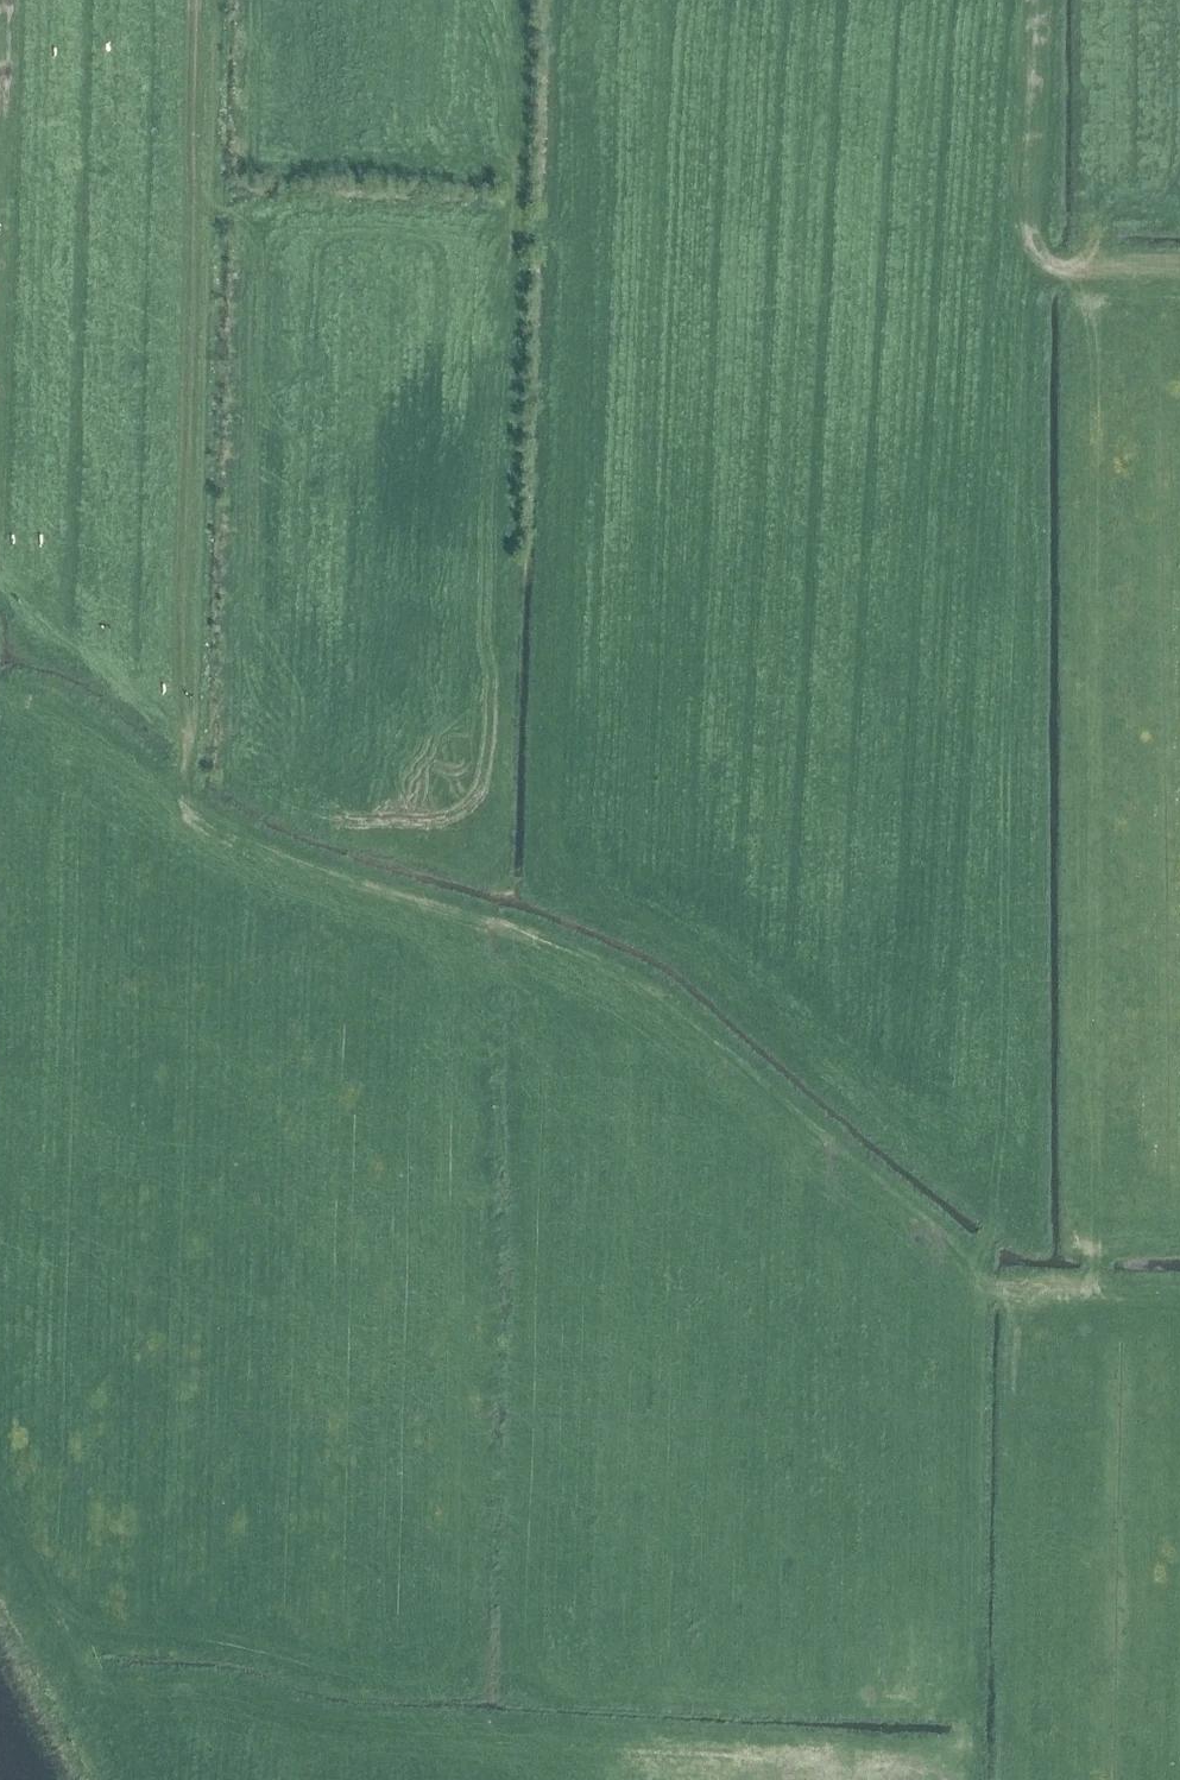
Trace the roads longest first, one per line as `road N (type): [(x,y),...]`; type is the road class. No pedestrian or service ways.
road 1 (track): [(1179,271),(1073,265),(1036,250),(1023,231),(1035,0)]
road 2 (track): [(5,0),(0,188)]
road 3 (track): [(0,693),(48,710),(129,767)]

